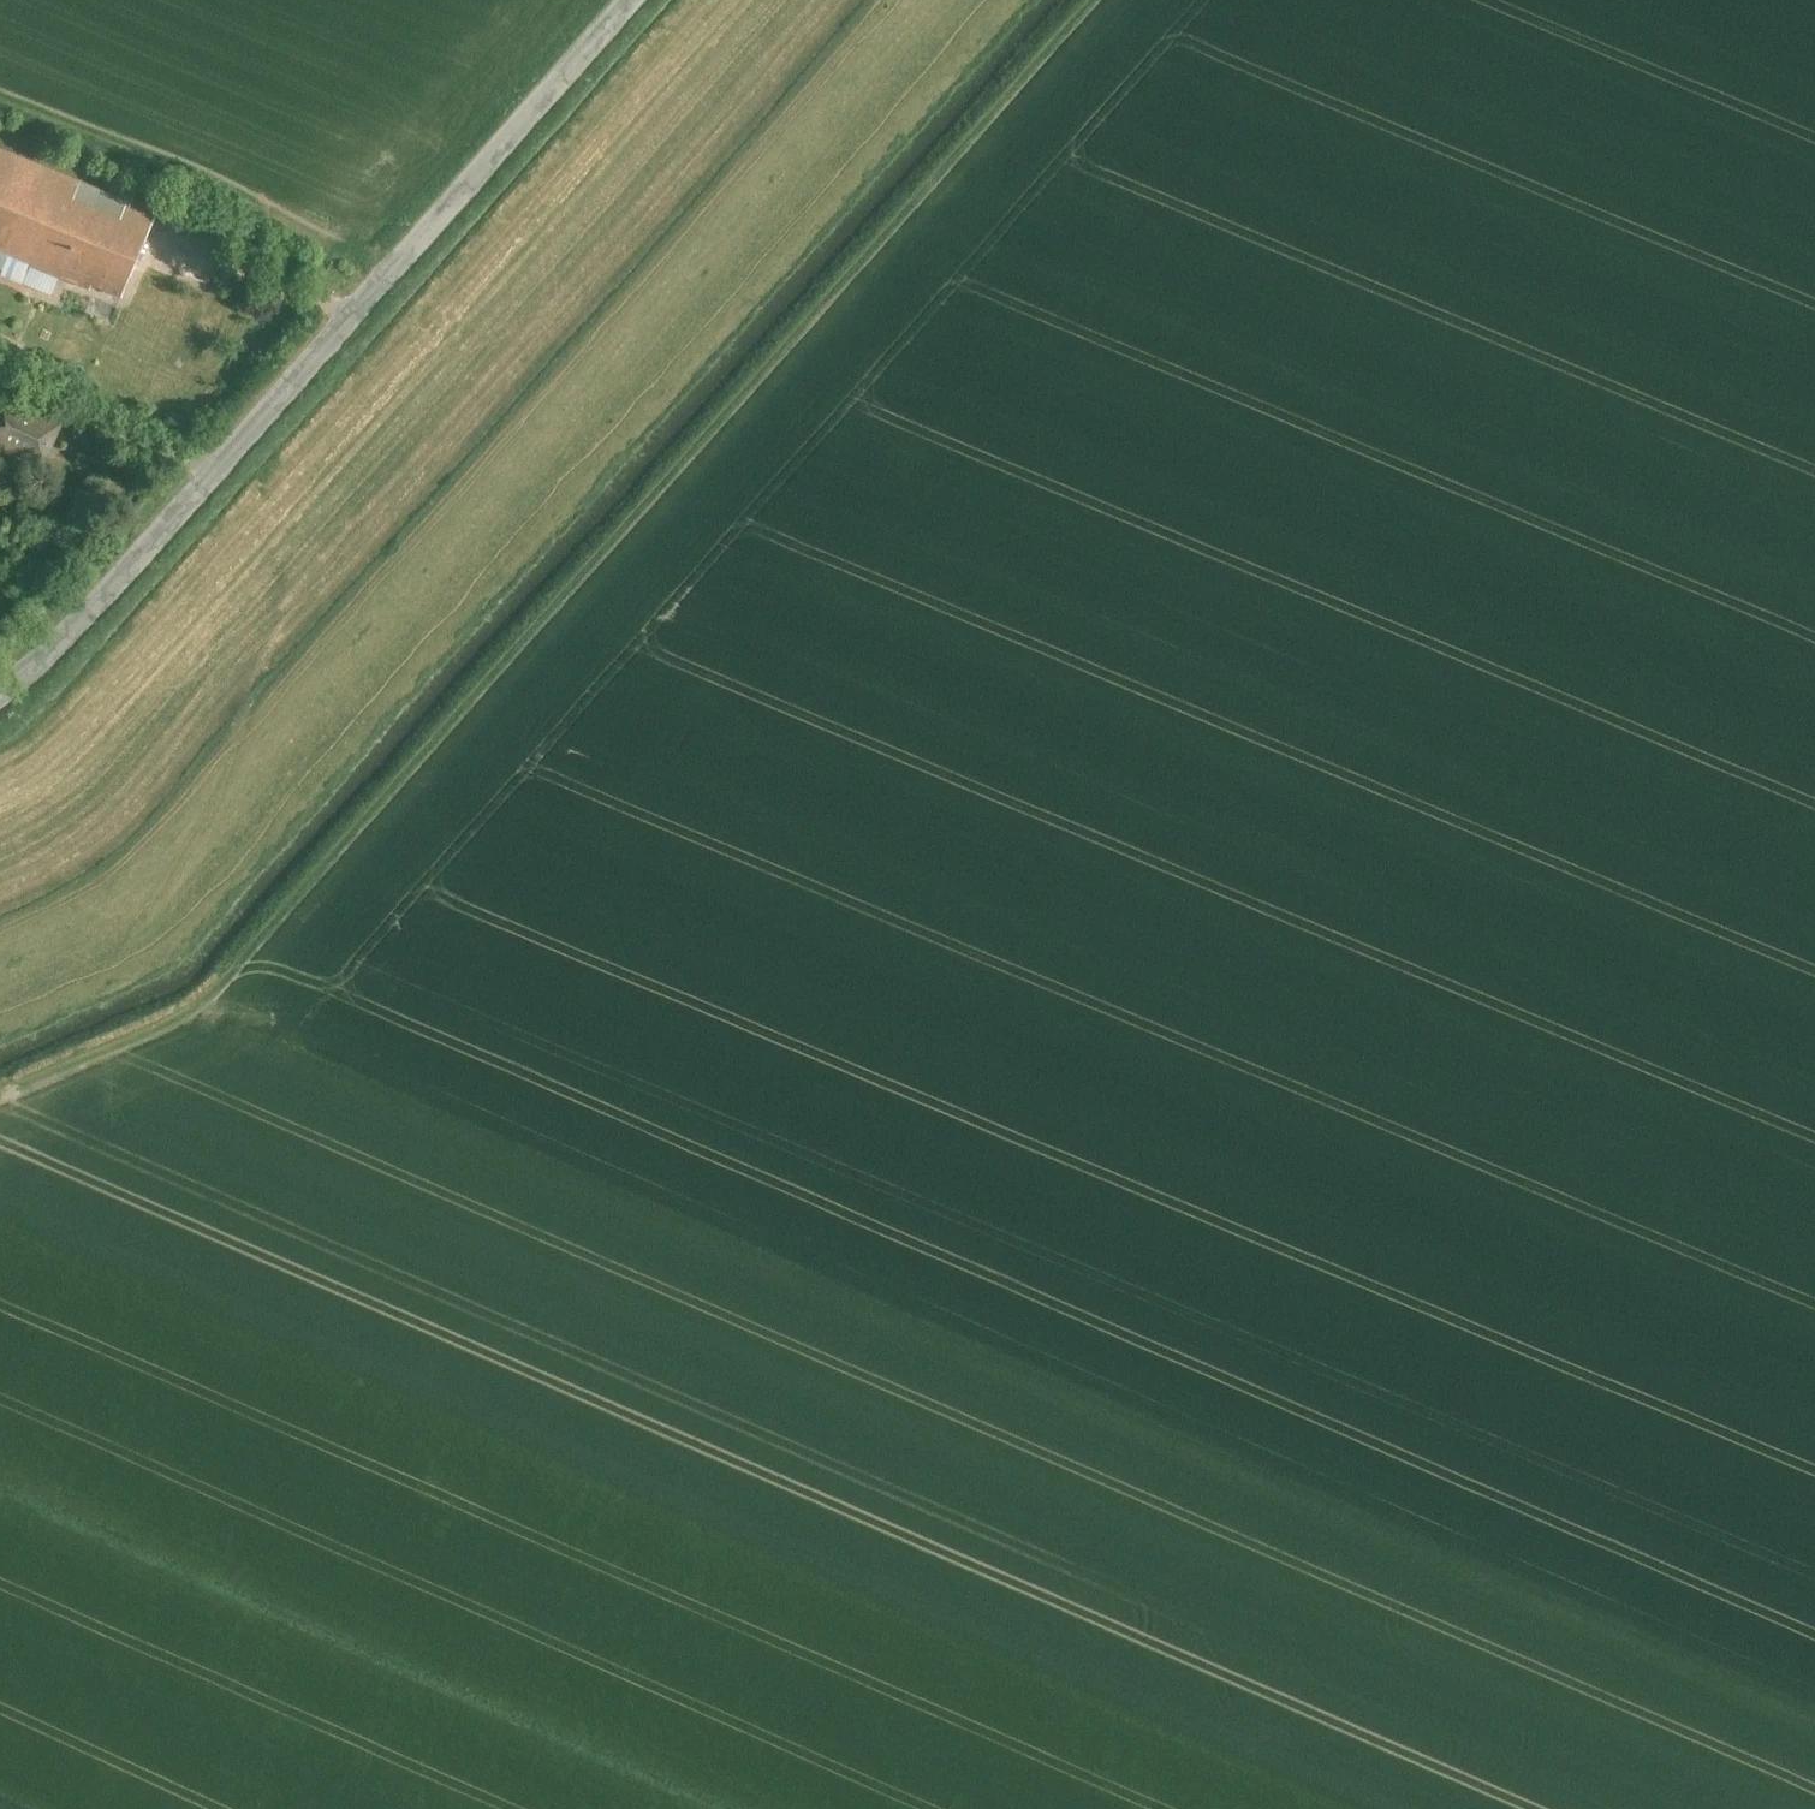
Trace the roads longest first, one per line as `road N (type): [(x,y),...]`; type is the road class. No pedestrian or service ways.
road 1 (tertiary): [(630,0),(53,649),(0,694)]

